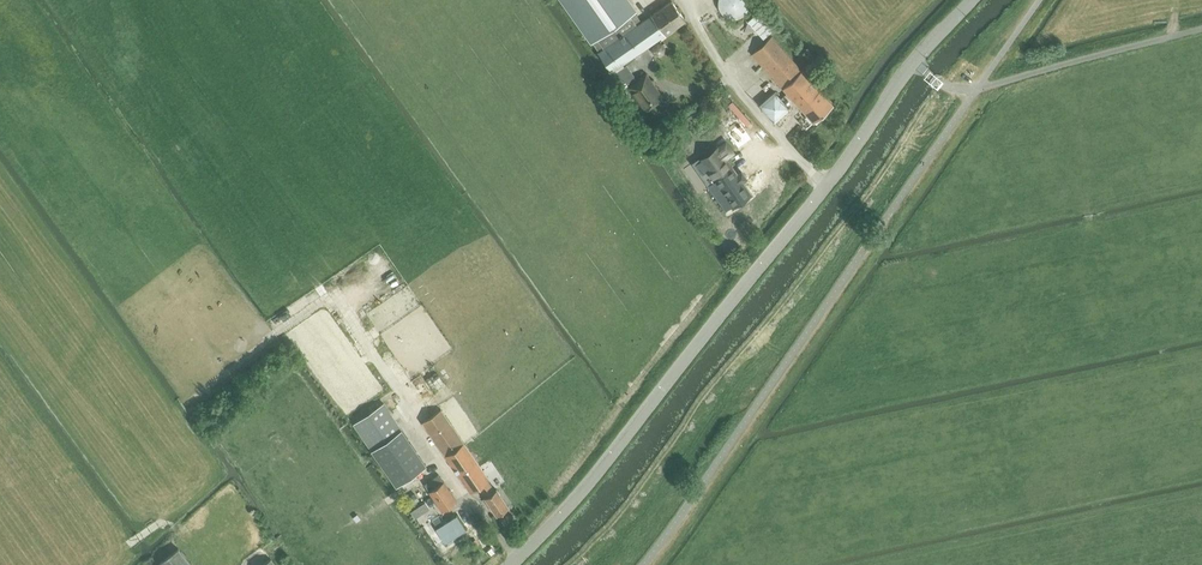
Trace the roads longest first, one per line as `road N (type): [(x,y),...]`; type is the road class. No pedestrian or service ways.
road 1 (secondary): [(511,564),(576,497),(825,187),(913,62),(973,0)]

